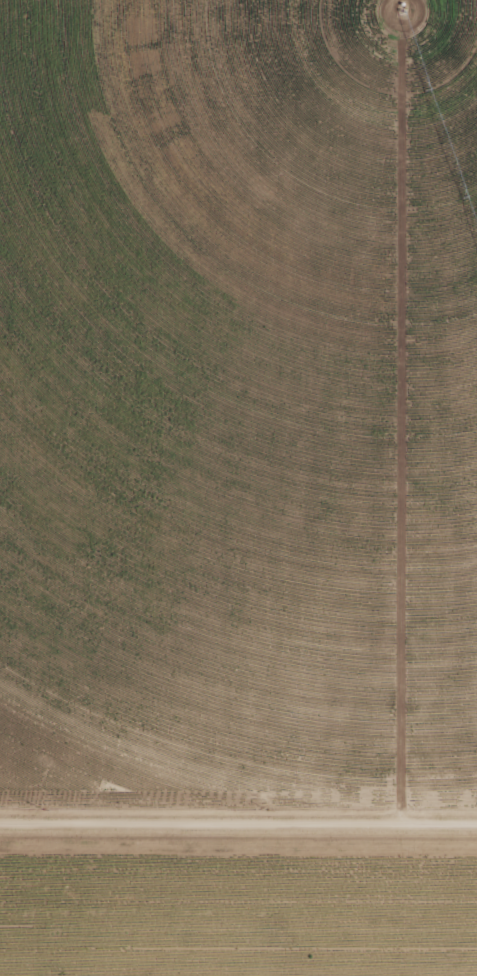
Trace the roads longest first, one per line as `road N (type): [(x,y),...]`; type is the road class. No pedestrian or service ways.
road 1 (residential): [(476,804),(0,799)]

